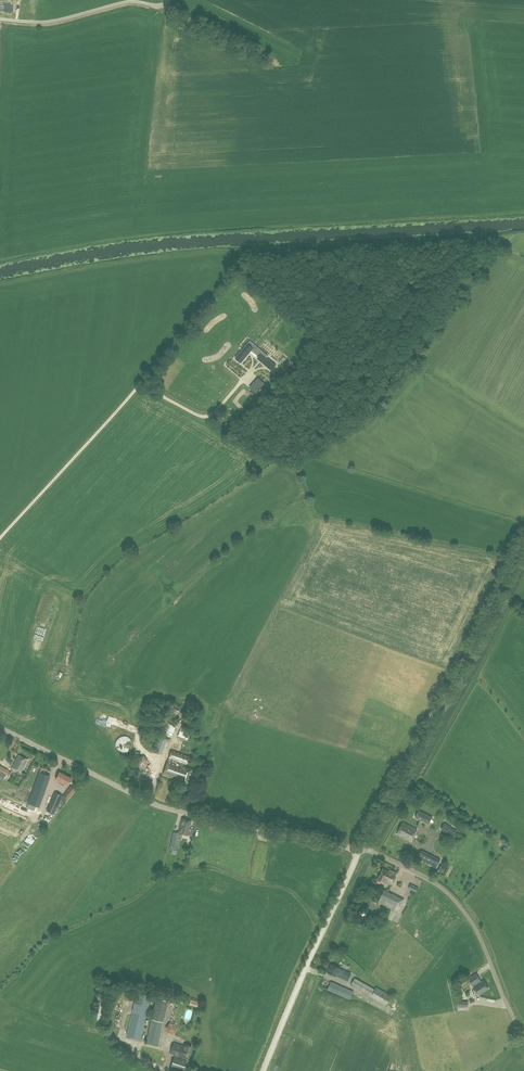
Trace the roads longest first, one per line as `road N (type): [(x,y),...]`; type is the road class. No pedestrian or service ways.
road 1 (unclassified): [(361,849),(155,804),(0,728)]
road 2 (tertiary): [(361,849),(523,540)]
road 3 (unclassified): [(523,1032),(451,896),(361,849)]
road 4 (tertiary): [(262,1070),(361,849)]

